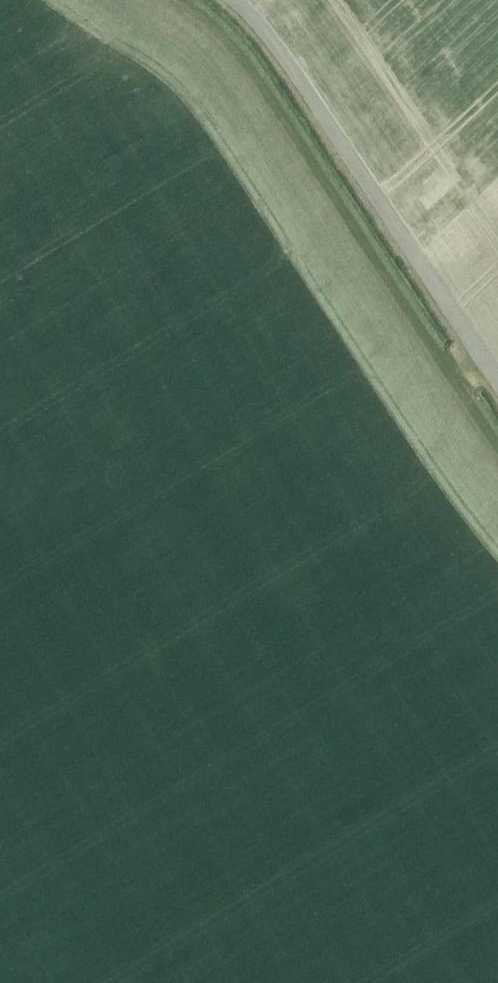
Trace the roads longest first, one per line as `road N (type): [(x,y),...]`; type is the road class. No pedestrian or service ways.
road 1 (unclassified): [(236,0),(285,59),(497,374)]

